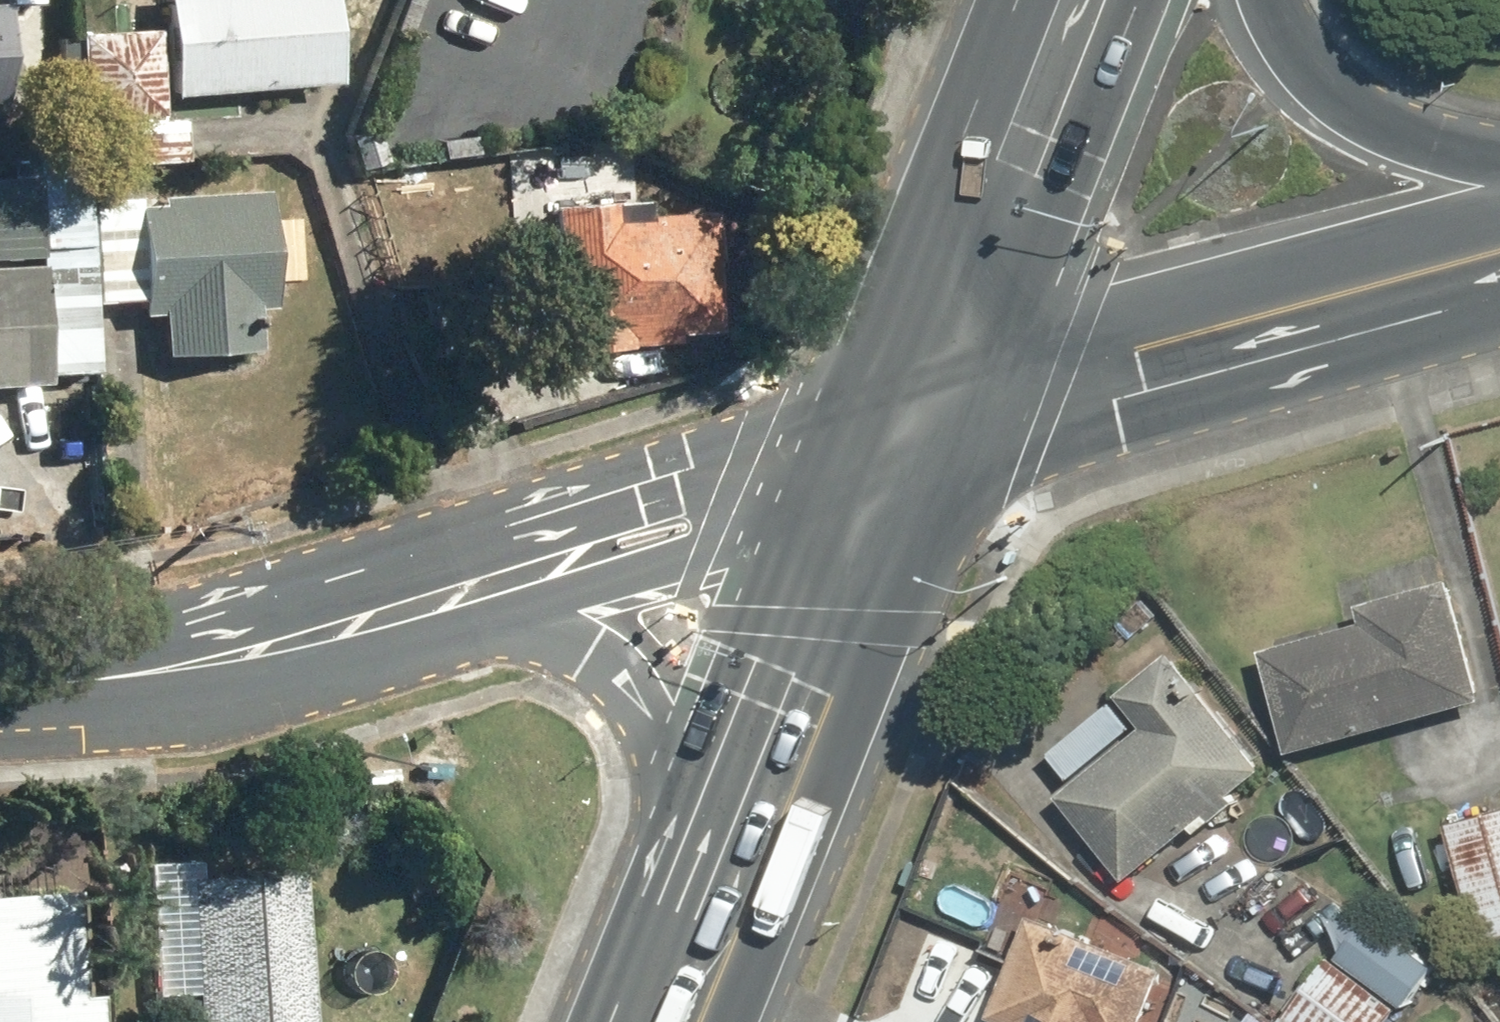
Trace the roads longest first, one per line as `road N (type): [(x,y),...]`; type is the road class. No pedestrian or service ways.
road 1 (secondary): [(912,433),(1499,260)]
road 2 (tertiary): [(912,433),(348,617)]
road 3 (secondary): [(709,905),(667,756),(586,647),(482,619),(348,617)]
road 4 (secondary): [(912,433),(709,905)]
road 5 (secondary): [(1074,0),(912,433)]
road 6 (tertiary): [(348,617),(154,671),(0,687)]
road 7 (secondary): [(1265,0),(1293,66),(1349,114),(1499,160)]
road 8 (secondary): [(709,905),(667,1021)]

